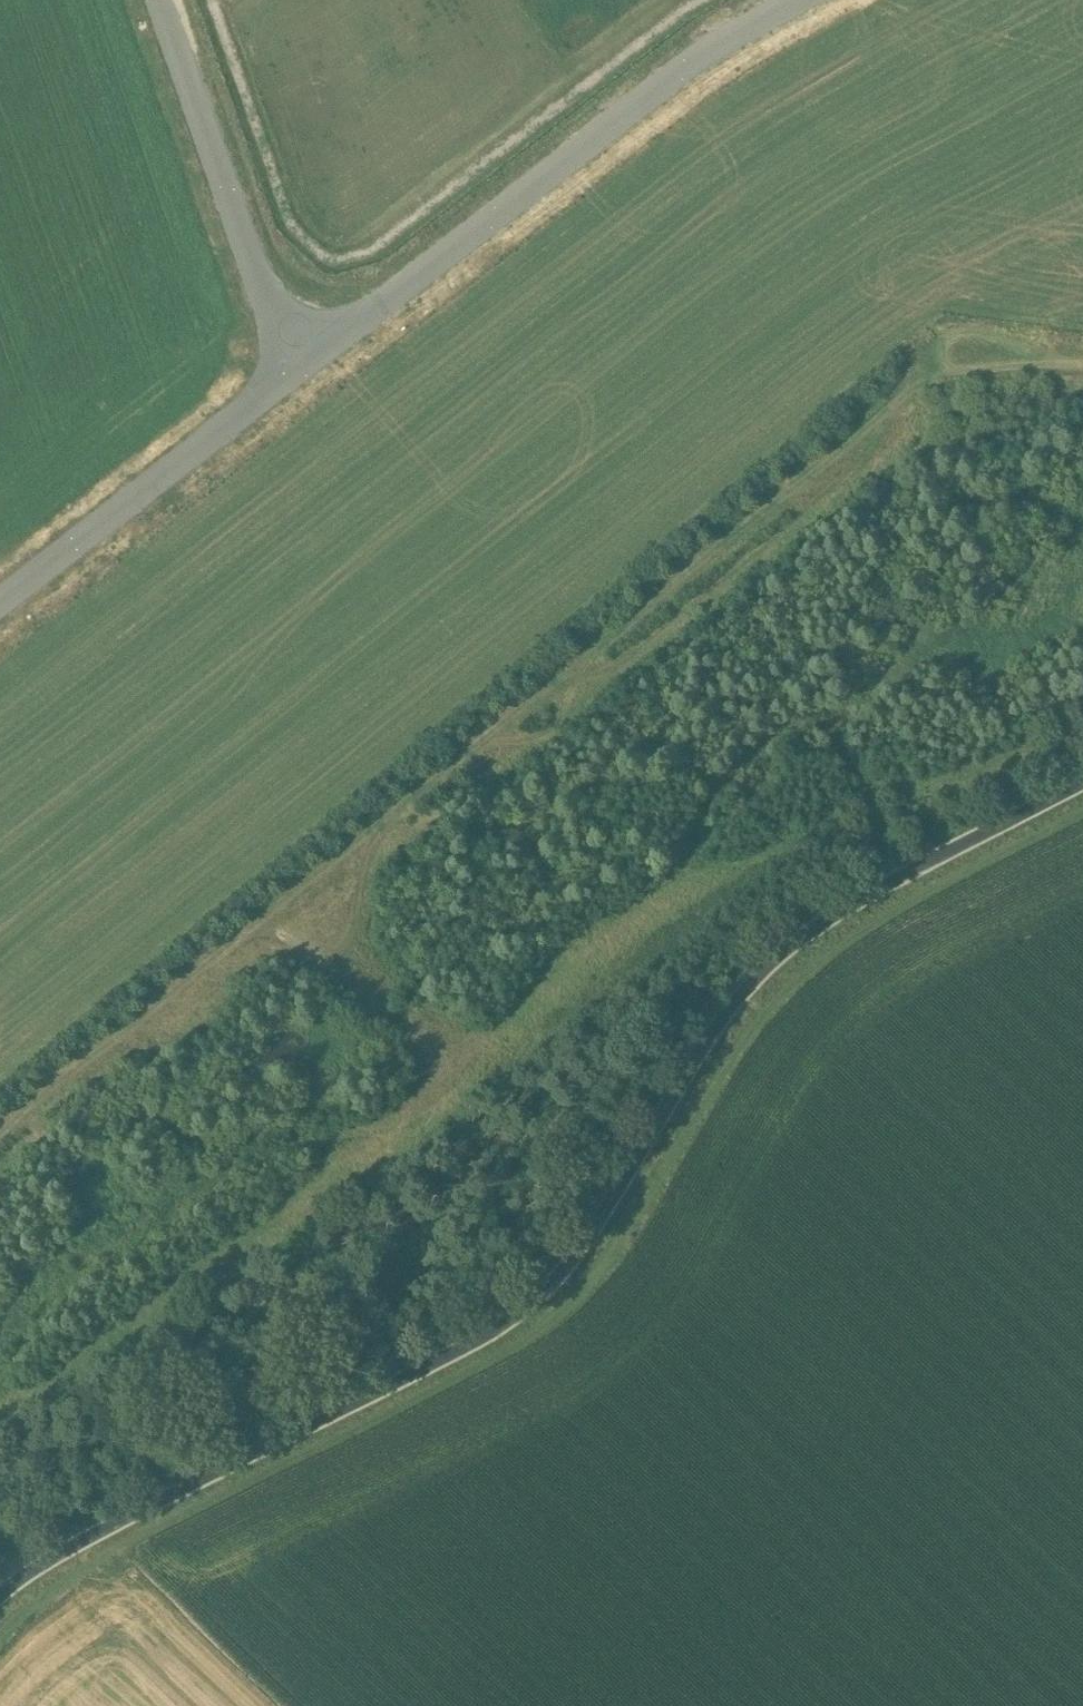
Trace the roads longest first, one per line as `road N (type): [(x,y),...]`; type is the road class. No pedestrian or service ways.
road 1 (unclassified): [(1082,782),(873,892),(769,963),(718,1028),(555,1280),(468,1342),(122,1521),(0,1596)]
road 2 (residential): [(307,364),(736,31),(792,0)]
road 3 (residential): [(307,364),(275,321),(163,0)]
road 4 (residential): [(0,602),(307,364)]

